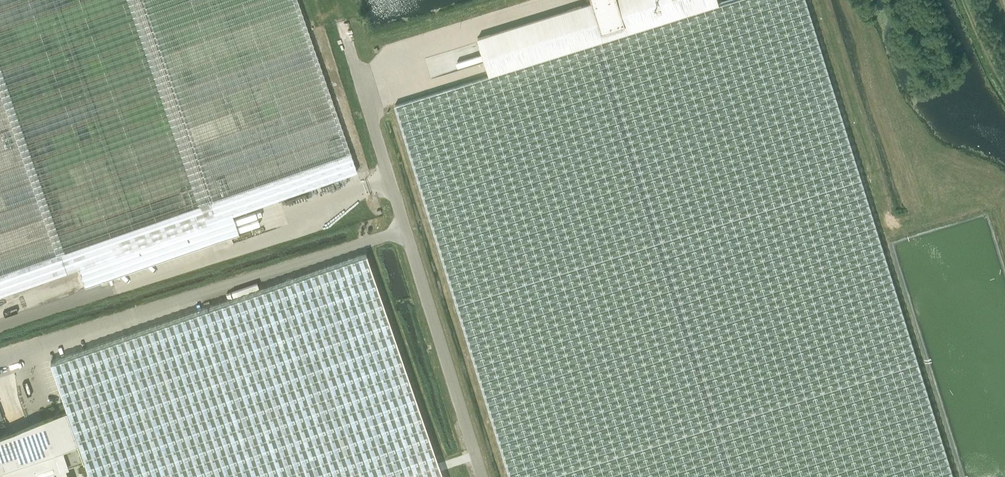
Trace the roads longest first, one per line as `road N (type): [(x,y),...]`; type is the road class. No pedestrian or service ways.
road 1 (unclassified): [(485,476),(342,29)]

